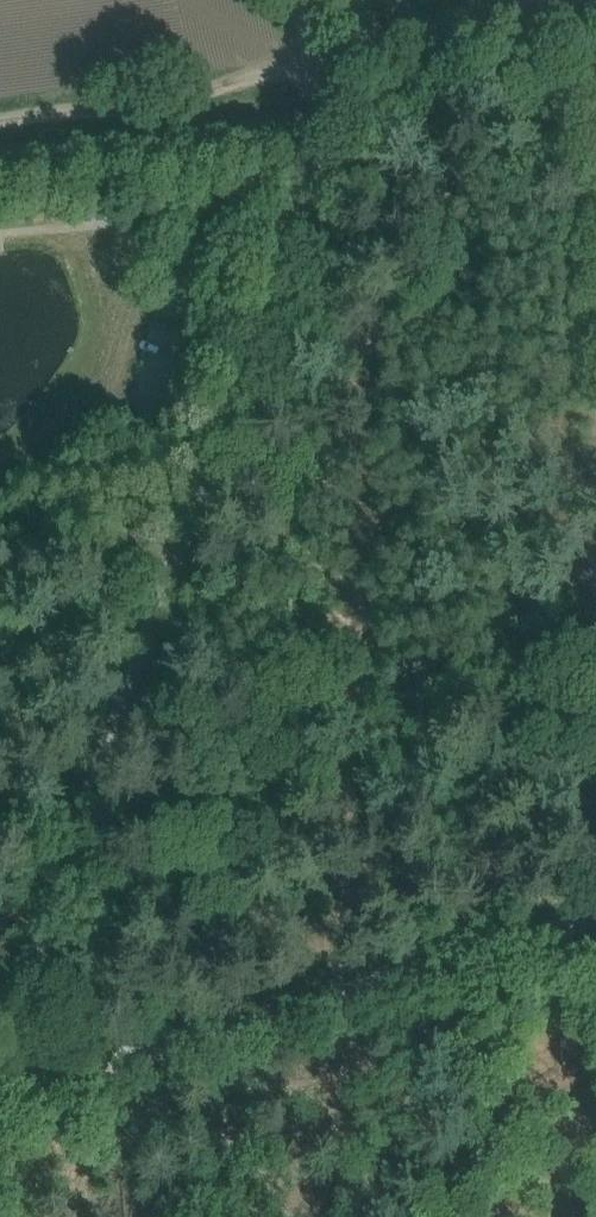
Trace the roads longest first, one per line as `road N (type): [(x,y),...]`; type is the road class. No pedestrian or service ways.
road 1 (unclassified): [(0,1100),(21,1037),(32,964),(317,169),(301,0)]
road 2 (track): [(595,921),(57,1078),(10,1081)]
road 3 (track): [(0,127),(313,82)]
road 4 (track): [(0,535),(128,534),(179,551)]

